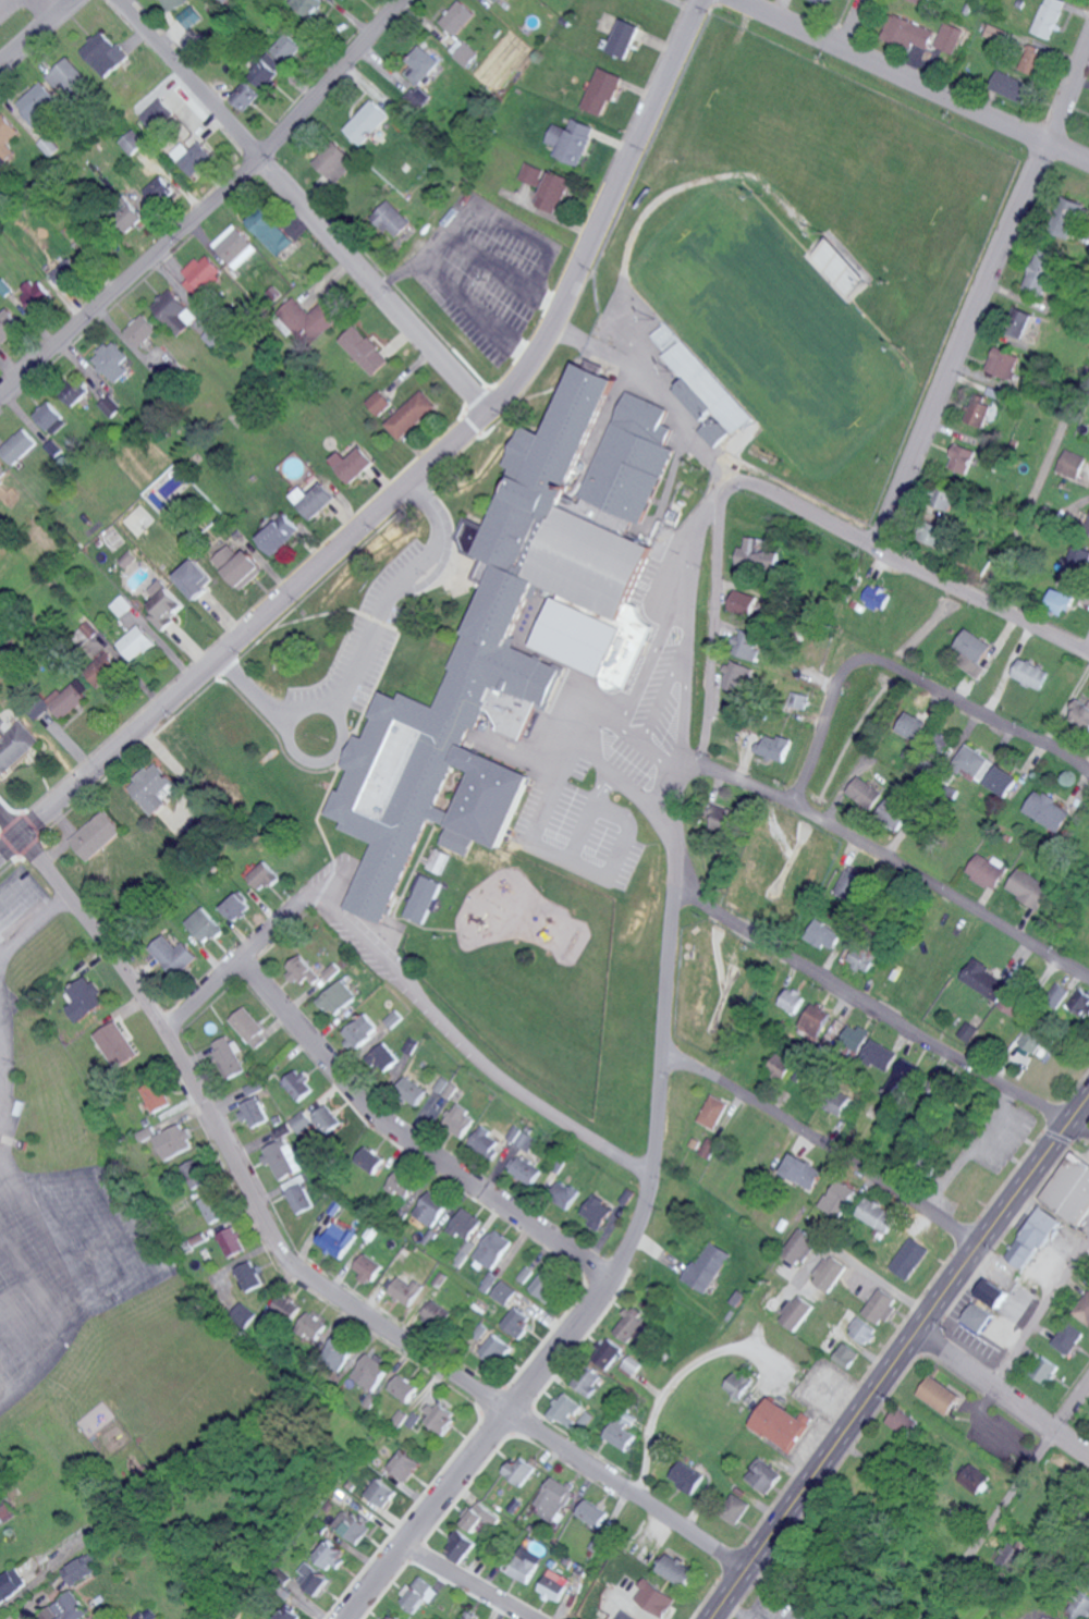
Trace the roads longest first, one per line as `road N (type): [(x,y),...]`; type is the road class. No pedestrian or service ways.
road 1 (residential): [(791,1618),(743,1574),(291,1264),(154,1027),(0,821)]
road 2 (residential): [(0,854),(414,480),(521,370),(564,296),(701,0)]
road 3 (residential): [(351,1618),(553,1359),(631,1238),(651,1172),(677,782),(685,769),(697,768)]
road 4 (secondary): [(710,1618),(1088,1094)]
road 5 (residential): [(0,409),(244,182),(412,0)]
road 6 (residential): [(868,550),(1088,35)]
road 7 (residential): [(482,413),(114,0)]
road 8 (residential): [(609,1275),(390,1130),(241,955)]
road 9 (residential): [(1088,1136),(731,923),(673,876)]
road 10 (residential): [(1088,985),(791,808),(697,768)]
road 11 (residential): [(1088,776),(890,670),(860,664),(837,679),(791,808)]
road 12 (residential): [(729,478),(1088,657)]
road 13 (residential): [(1088,169),(847,59),(741,0)]
road 14 (residential): [(975,1250),(847,1162),(661,1057)]
road 15 (residential): [(697,768),(719,511),(729,478)]
road 16 (residential): [(920,1618),(1088,1381)]
road 17 (residential): [(1088,1459),(917,1329)]
road 18 (residential): [(307,900),(154,1027)]
road 19 (residential): [(404,1550),(525,1618)]

